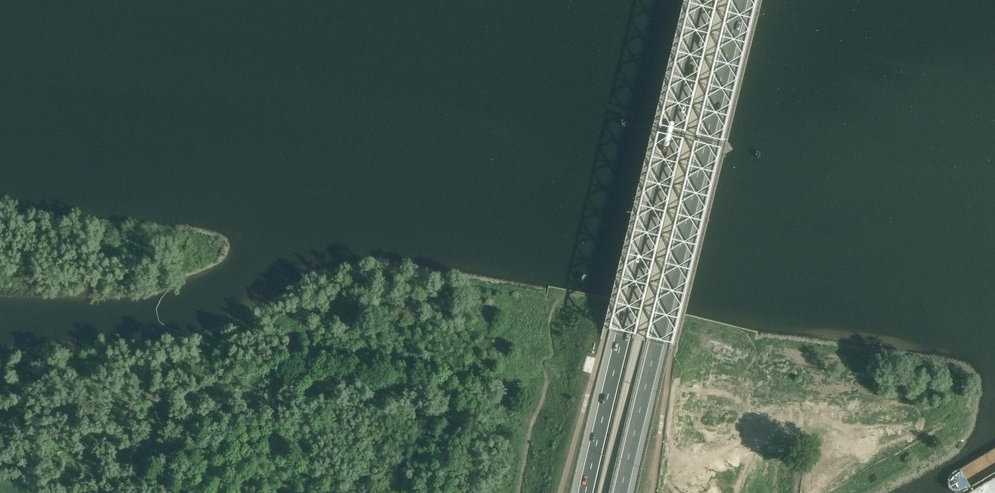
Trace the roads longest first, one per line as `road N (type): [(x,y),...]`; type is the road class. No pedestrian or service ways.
road 1 (motorway): [(620,492),(740,0)]
road 2 (motorway): [(705,0),(585,492)]
road 3 (unclassified): [(603,492),(723,0)]

